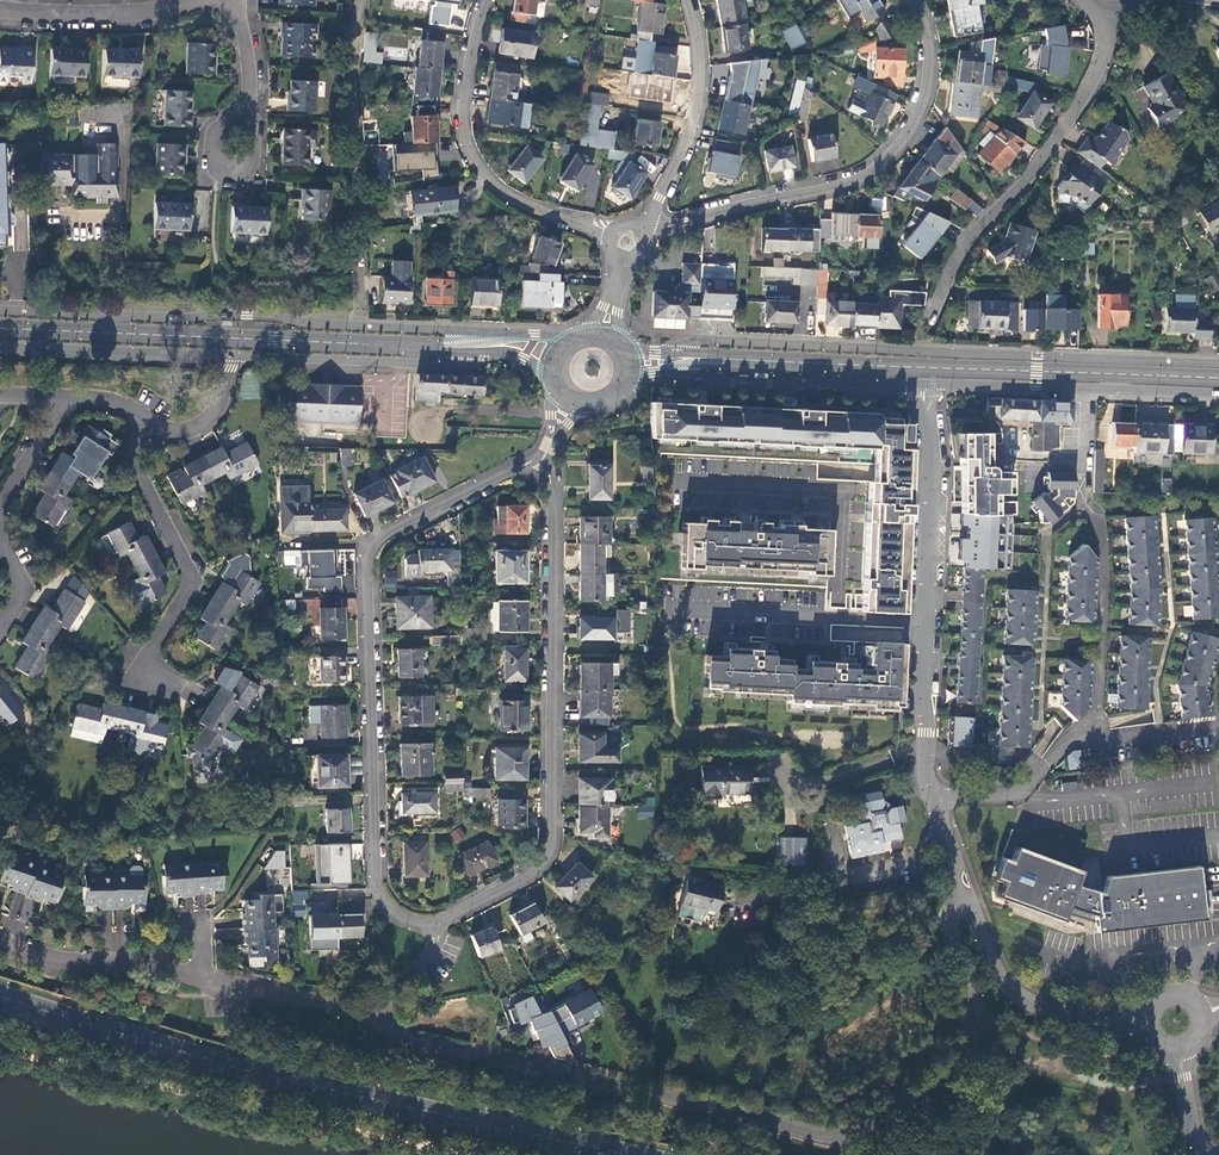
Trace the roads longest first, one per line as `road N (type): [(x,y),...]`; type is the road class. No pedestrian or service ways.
road 1 (residential): [(969,901),(953,910),(949,924),(973,1013),(961,1054),(928,1087),(832,1137),(427,1047),(358,1013),(203,980)]
road 2 (primary): [(0,997),(259,1074),(625,1154)]
road 3 (secondary): [(1218,363),(704,340),(675,354),(628,351)]
road 4 (residential): [(511,472),(367,549),(378,891),(405,921),(433,926)]
road 5 (secondary): [(571,340),(248,315),(0,310)]
road 6 (residential): [(924,384),(932,486),(928,766),(969,901)]
road 7 (residential): [(433,926),(542,865),(552,839),(552,488)]
road 8 (residential): [(913,0),(929,76),(917,113),(889,156),(854,181),(645,237)]
road 9 (residential): [(1110,29),(1076,108),(1023,184),(965,246),(919,340)]
road 10 (secondary): [(238,357),(449,367),(507,353),(552,379)]
road 11 (residential): [(487,0),(463,102),(474,159),(511,197),(610,237)]
road 12 (unclassified): [(361,0),(352,114),(358,310)]
road 13 (secondary): [(622,388),(659,375),(761,385),(924,384)]
road 14 (secondary): [(924,384),(1218,394)]
road 15 (residential): [(151,422),(140,474),(192,579),(148,673)]
road 16 (residential): [(642,230),(695,111),(699,58),(686,0)]
road 17 (residential): [(969,901),(989,958),(1012,990),(1072,1018),(1148,1024)]
road 18 (secondary): [(0,346),(238,357)]
road 19 (residential): [(203,980),(144,962),(62,962),(0,942)]
road 20 (residential): [(0,10),(151,14),(199,0)]
road 21 (residential): [(232,0),(249,75),(247,109),(233,142)]
road 22 (residential): [(70,398),(0,511)]
road 23 (unclassified): [(151,422),(197,427),(214,412),(238,357)]

